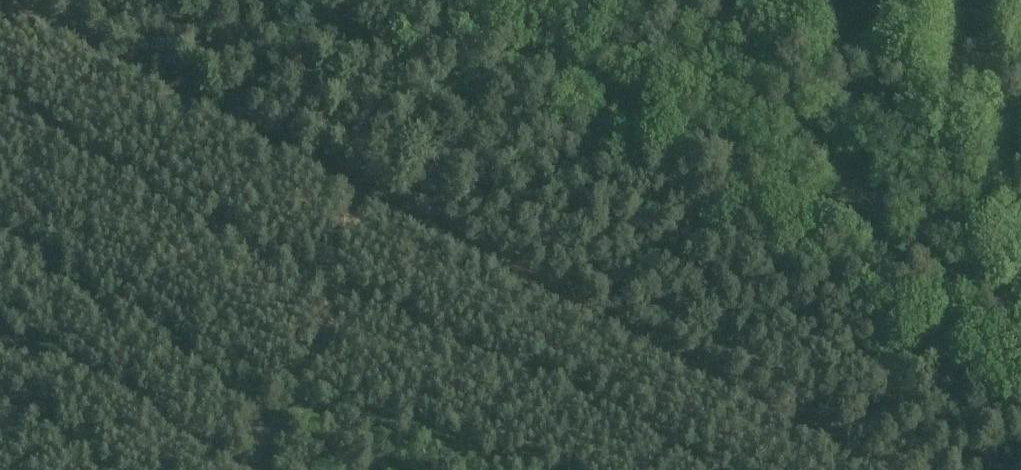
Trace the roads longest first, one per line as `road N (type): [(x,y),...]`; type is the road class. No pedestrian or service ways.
road 1 (track): [(882,469),(0,2)]
road 2 (tertiary): [(1020,308),(417,0)]

